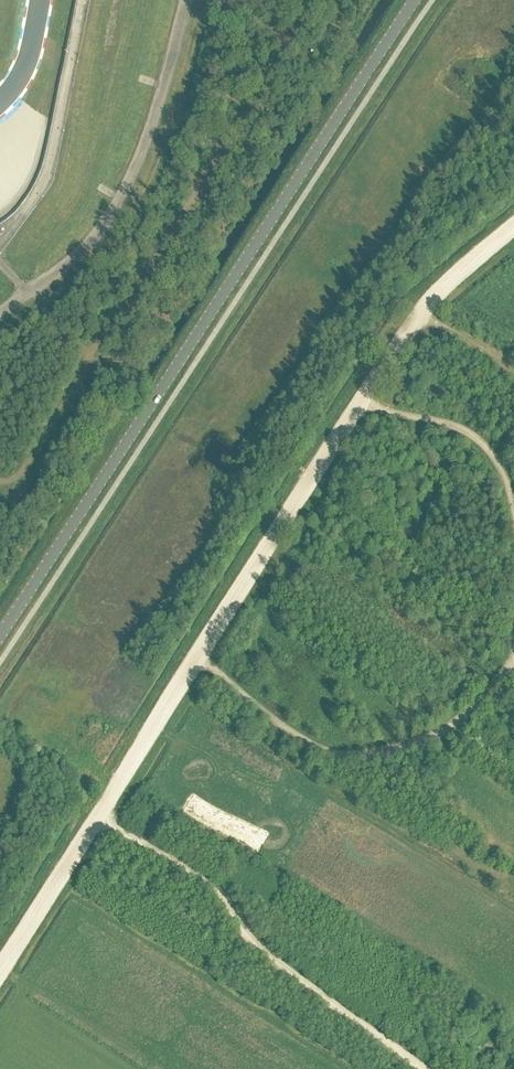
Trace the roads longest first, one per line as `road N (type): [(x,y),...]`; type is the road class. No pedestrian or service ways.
road 1 (track): [(0,976),(421,313),(513,227)]
road 2 (tertiary): [(0,636),(416,0)]
road 3 (track): [(0,481),(31,461),(93,345),(312,0)]
road 4 (track): [(422,1068),(270,959),(194,872),(96,822)]
road 5 (track): [(513,658),(492,692),(439,732),(345,756),(271,719),(199,654)]
road 6 (track): [(363,401),(472,433),(491,451),(513,508)]

